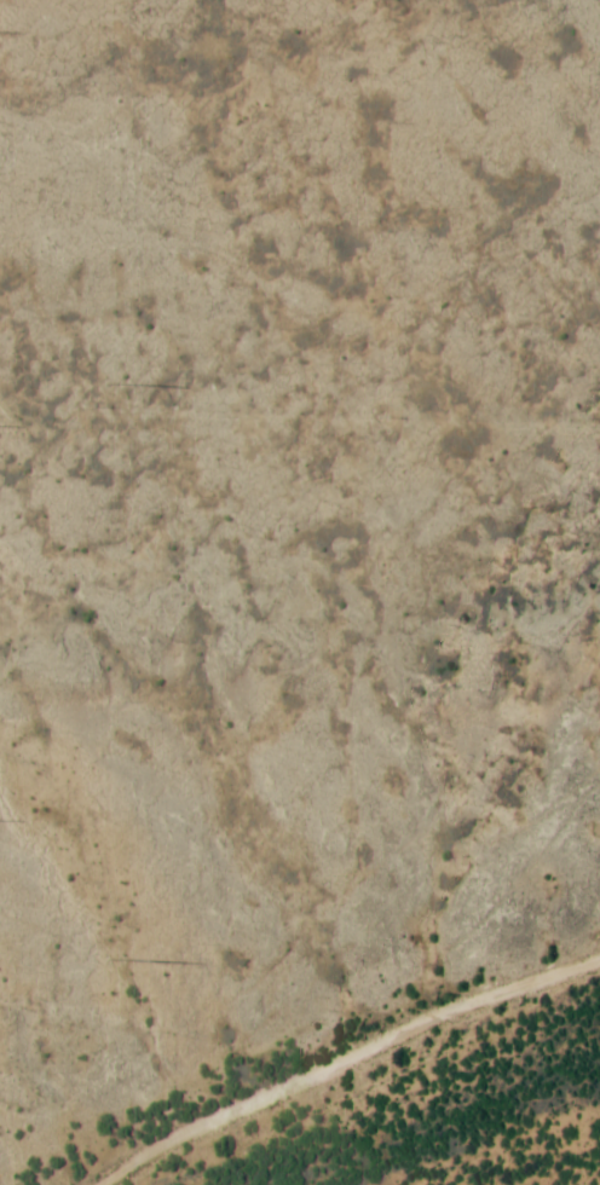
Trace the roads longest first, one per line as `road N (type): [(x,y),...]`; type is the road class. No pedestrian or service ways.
road 1 (residential): [(599,958),(481,996),(204,1125),(96,1184)]

